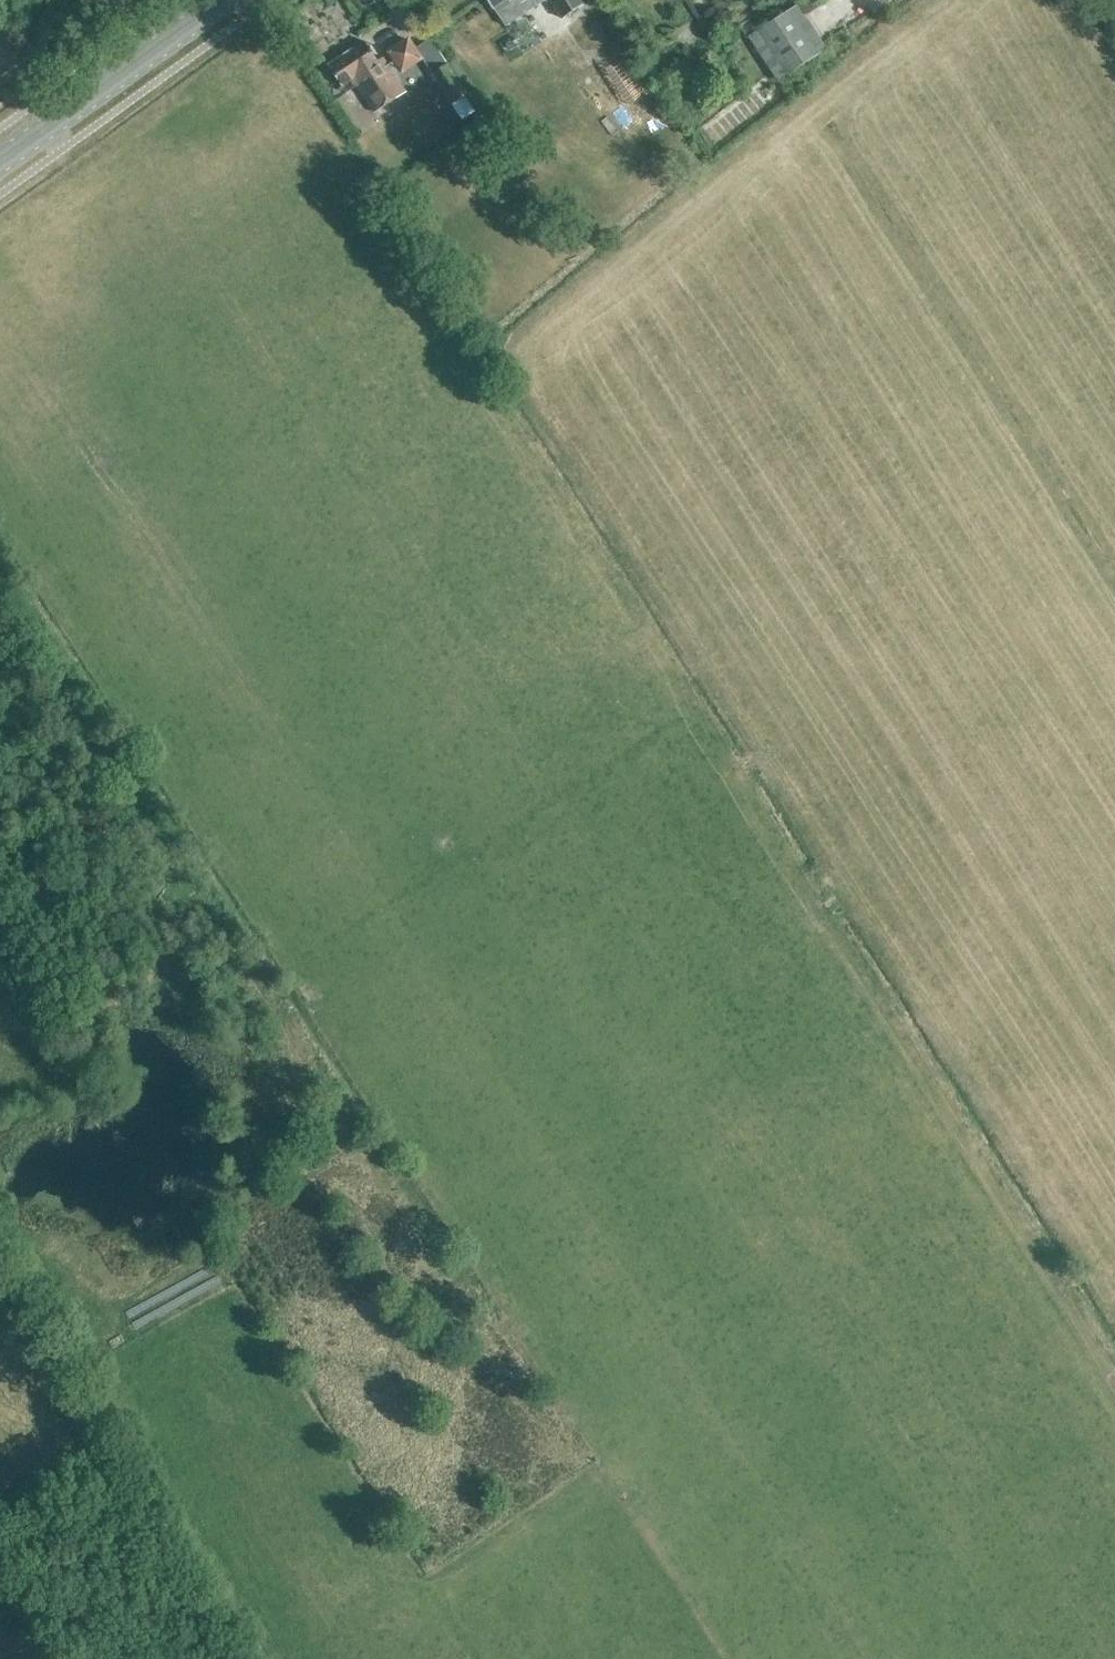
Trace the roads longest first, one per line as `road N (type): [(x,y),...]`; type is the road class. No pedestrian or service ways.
road 1 (primary): [(0,161),(224,0)]

